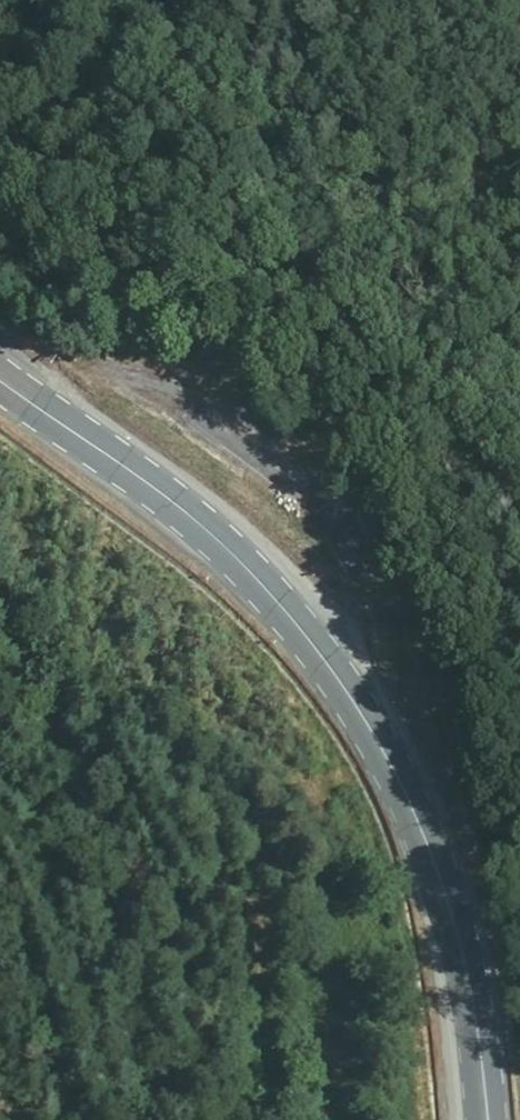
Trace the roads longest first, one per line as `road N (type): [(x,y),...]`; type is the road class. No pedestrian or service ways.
road 1 (primary): [(493,1119),(456,907),(413,798),(362,704),(303,621),(225,540),(0,377)]
road 2 (track): [(362,704),(354,624),(243,512),(72,381),(0,369)]

